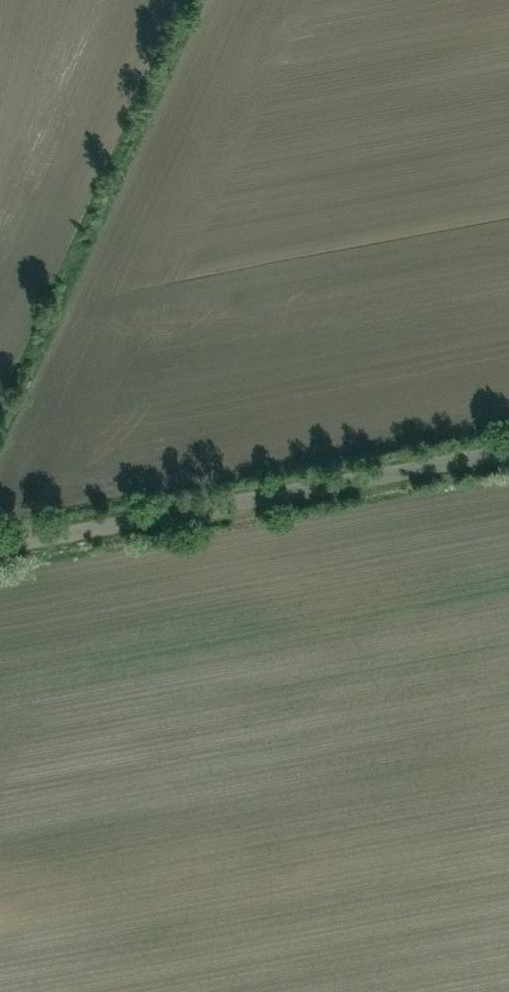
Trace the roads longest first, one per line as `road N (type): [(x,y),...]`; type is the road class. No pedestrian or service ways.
road 1 (residential): [(0,551),(508,456)]

